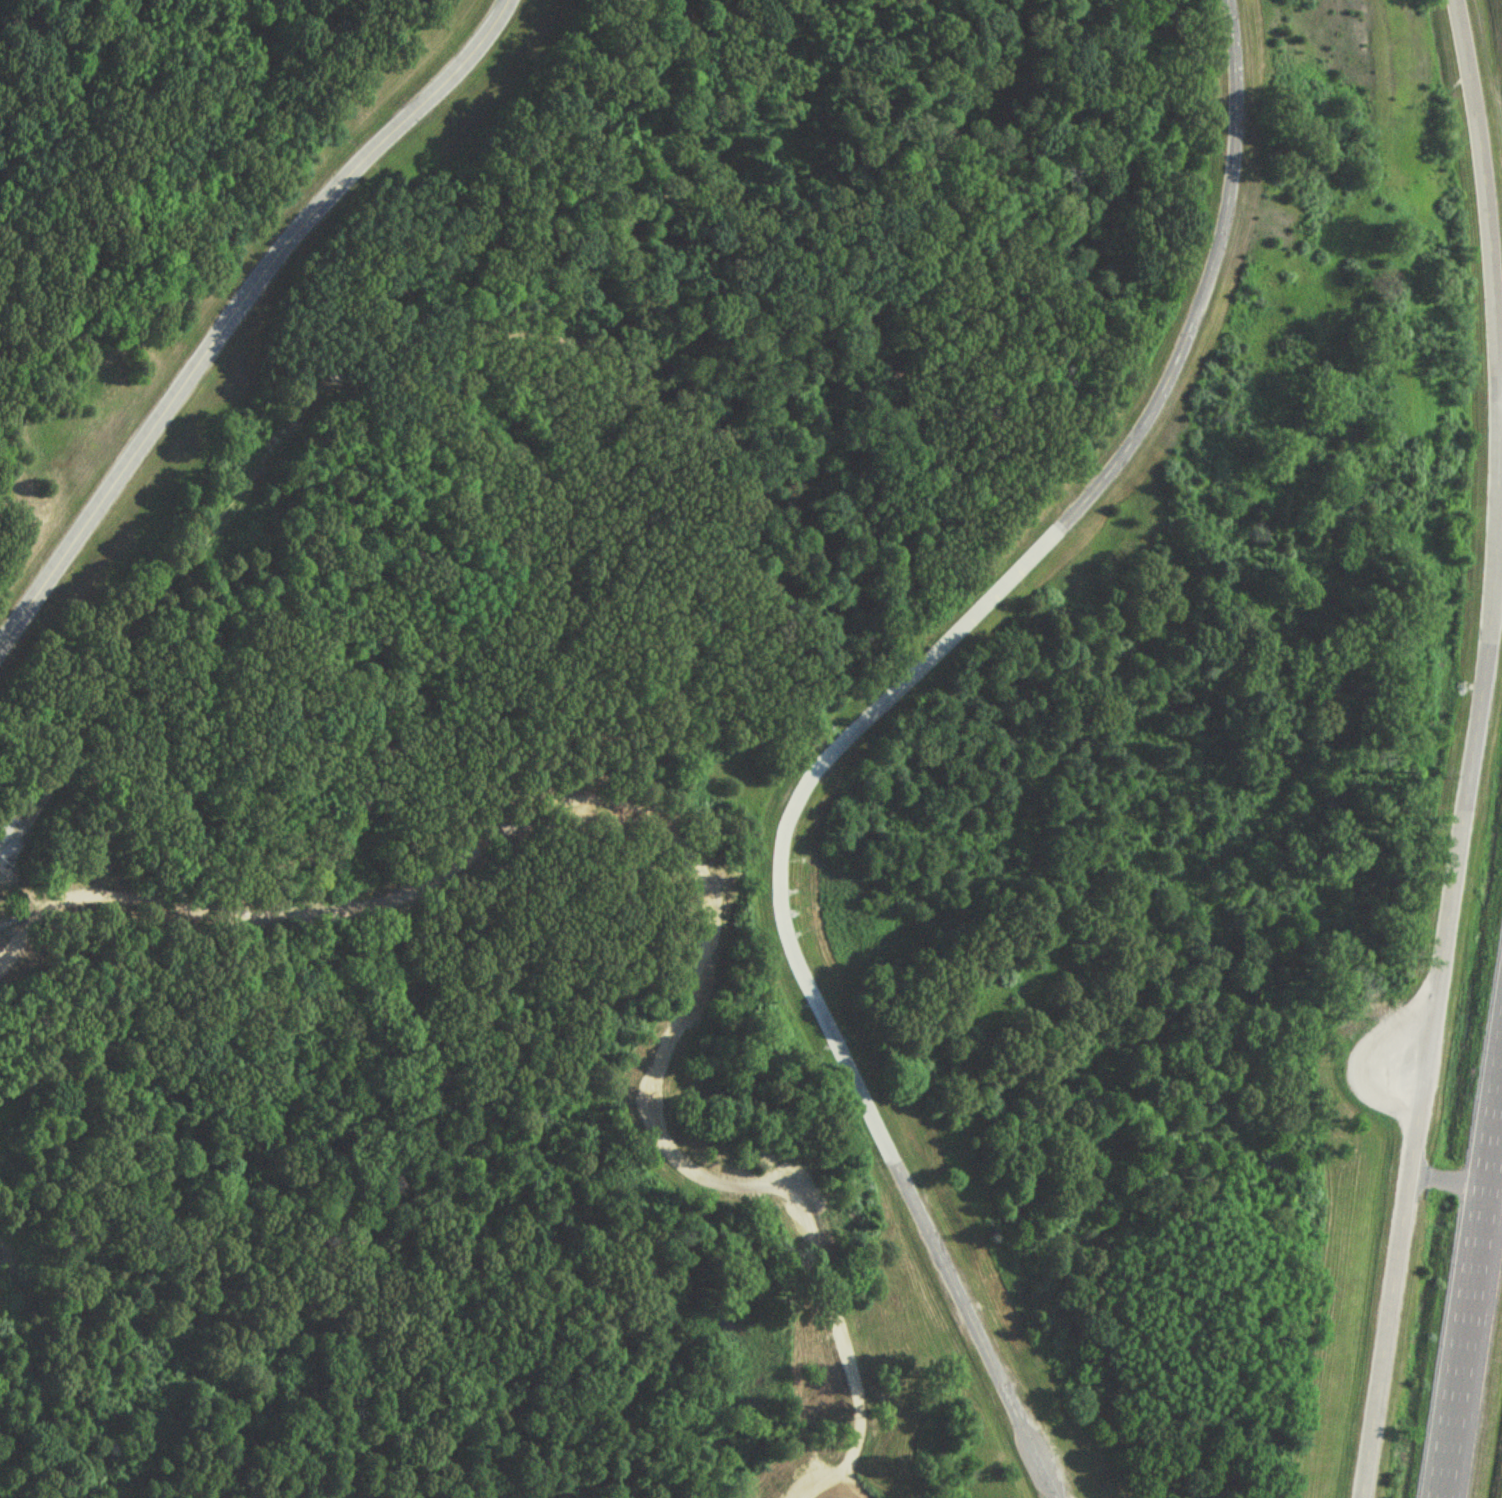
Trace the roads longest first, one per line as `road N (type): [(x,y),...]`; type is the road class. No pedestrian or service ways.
road 1 (residential): [(1227,0),(1236,77),(1229,198),(1211,268),(1156,405),(1054,533),(810,779),(779,881),(792,953),(1056,1497)]

